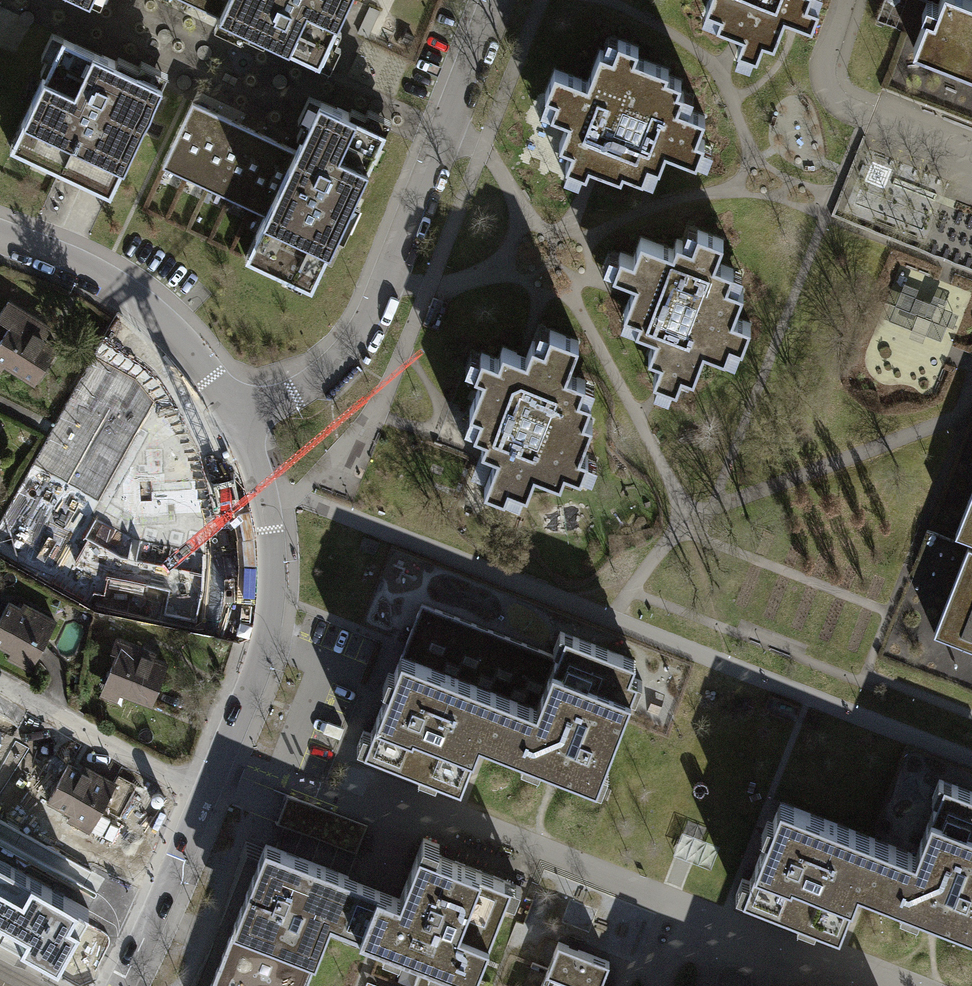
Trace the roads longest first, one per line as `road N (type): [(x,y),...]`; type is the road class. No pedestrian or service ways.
road 1 (residential): [(237,420),(265,544),(253,656),(120,985)]
road 2 (residential): [(494,0),(360,339),(323,371),(237,420)]
road 3 (residential): [(0,237),(120,289),(219,383),(237,420)]

